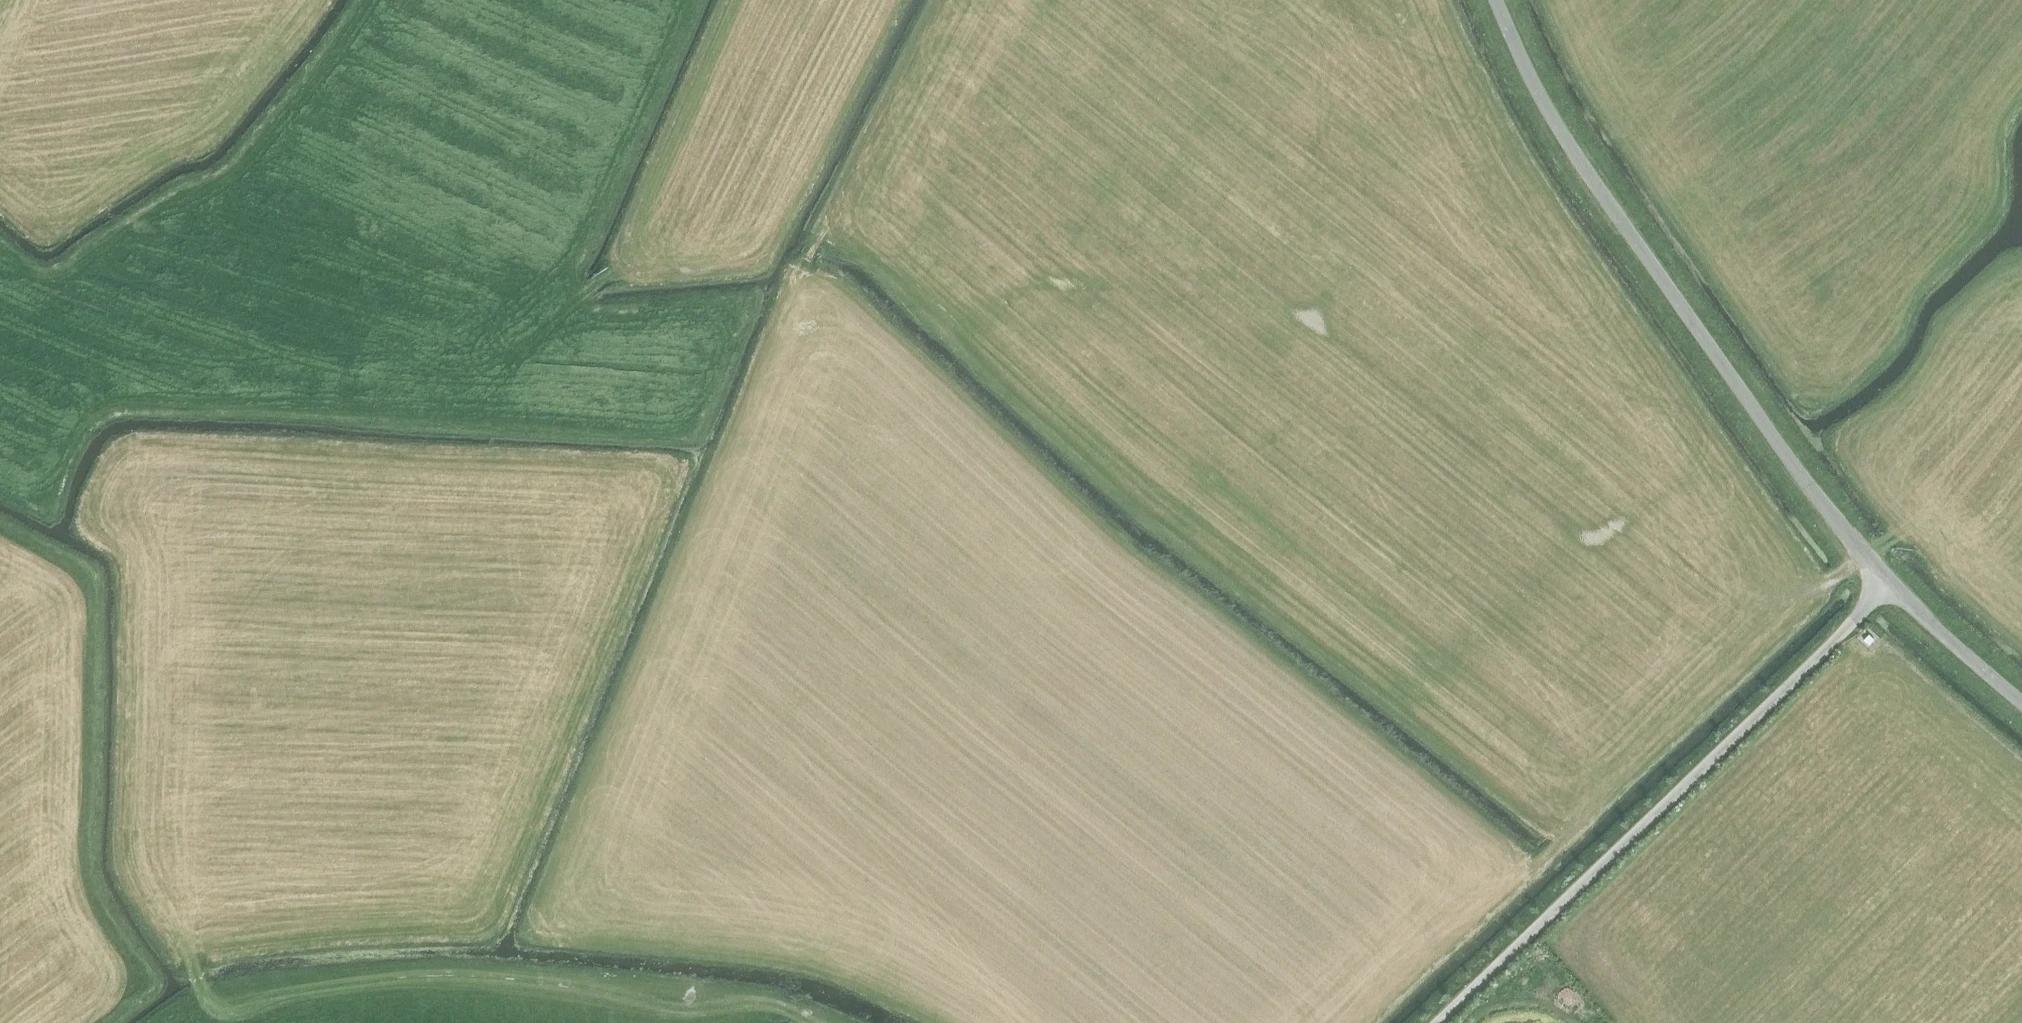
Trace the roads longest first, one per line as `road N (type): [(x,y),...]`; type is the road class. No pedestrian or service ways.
road 1 (unclassified): [(2021,702),(1891,583),(1807,482),(1574,153),(1496,0)]

